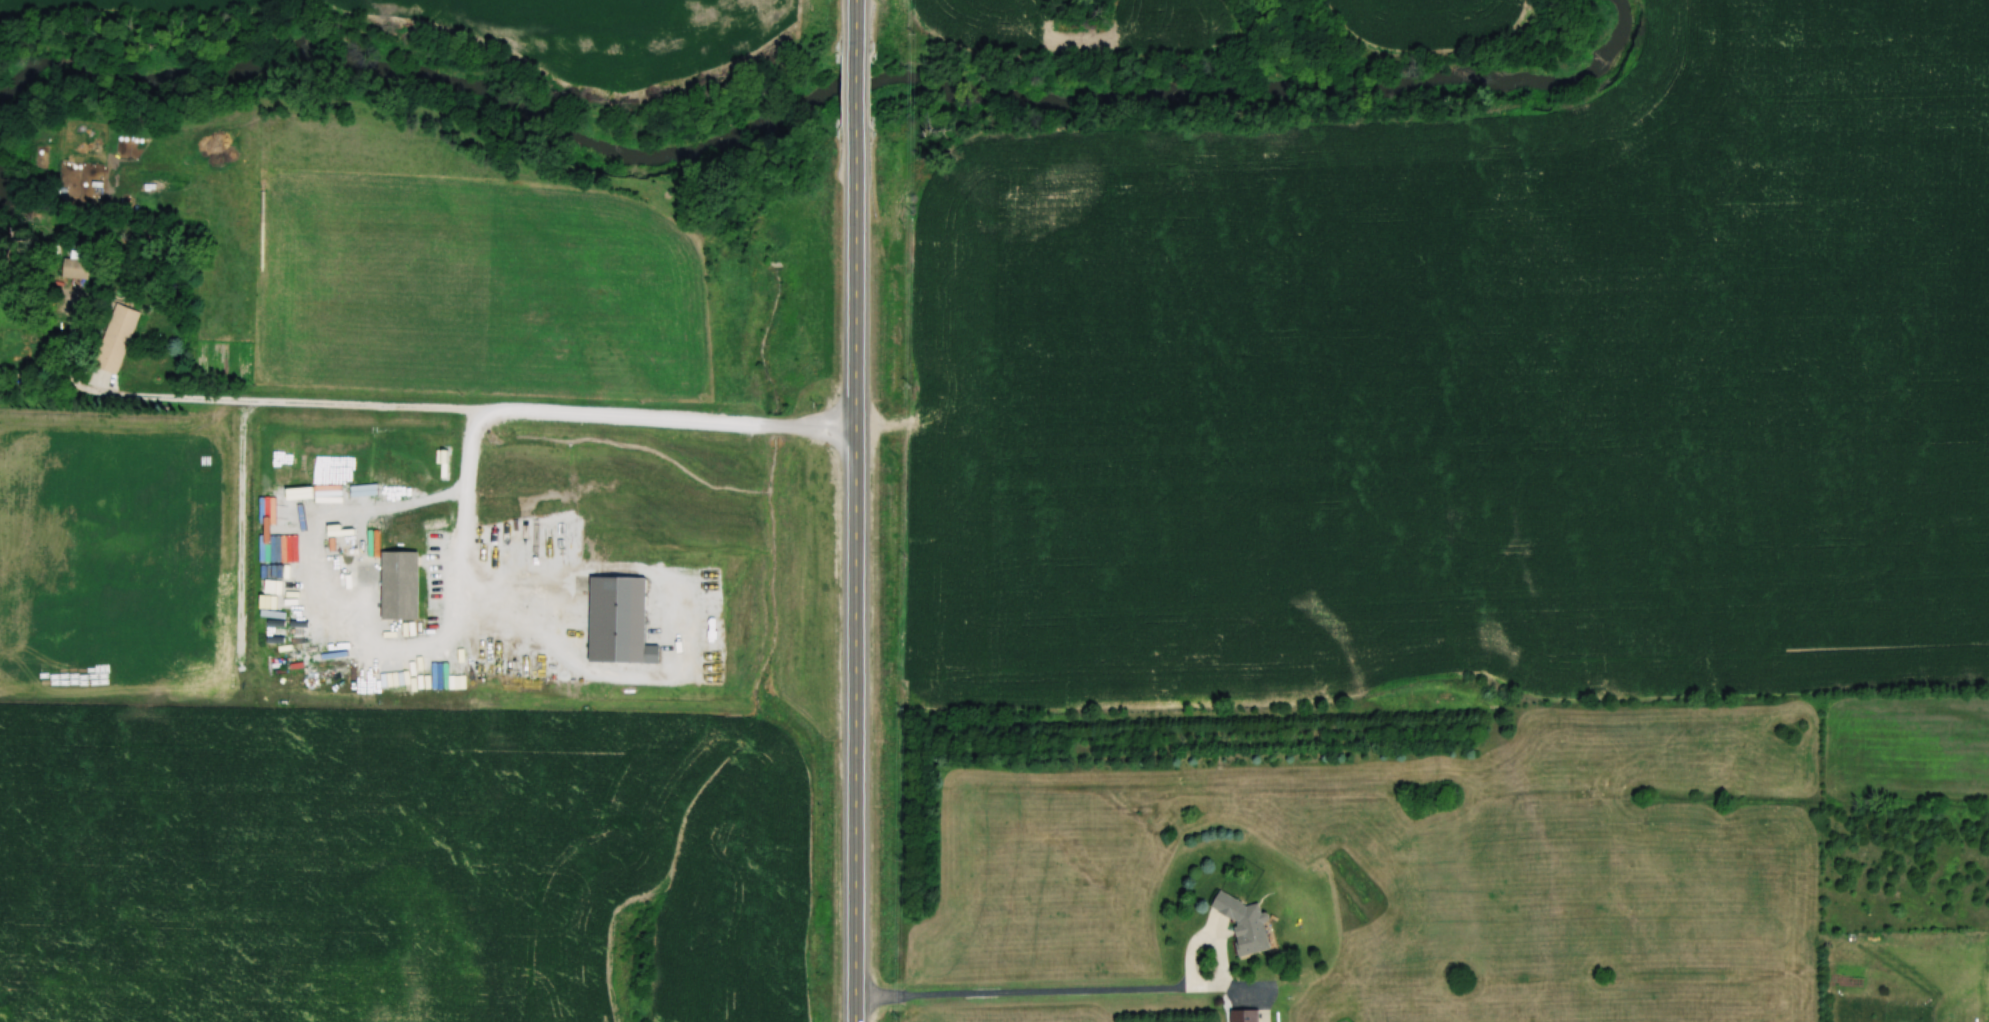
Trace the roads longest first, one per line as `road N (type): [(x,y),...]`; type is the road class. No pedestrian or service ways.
road 1 (secondary): [(859,135),(854,1021)]

